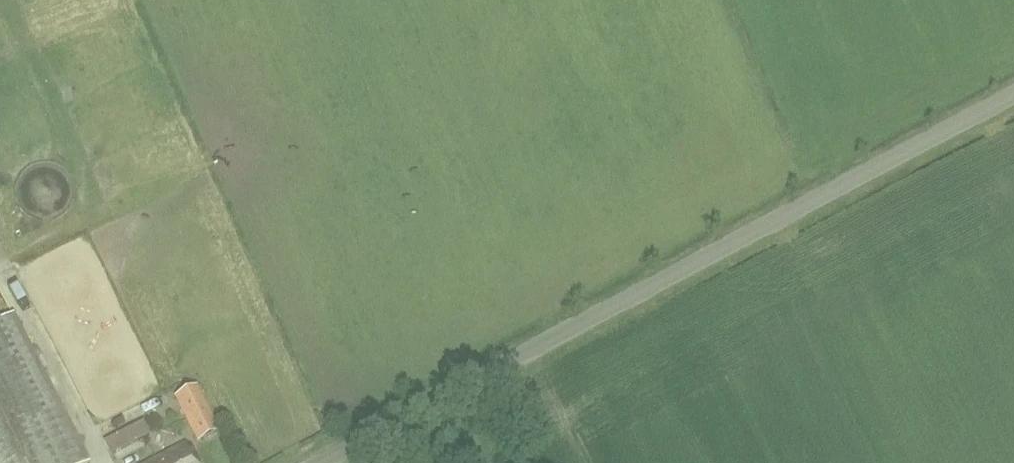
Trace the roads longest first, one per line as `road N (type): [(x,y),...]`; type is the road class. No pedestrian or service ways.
road 1 (unclassified): [(320,462),(1013,96)]

